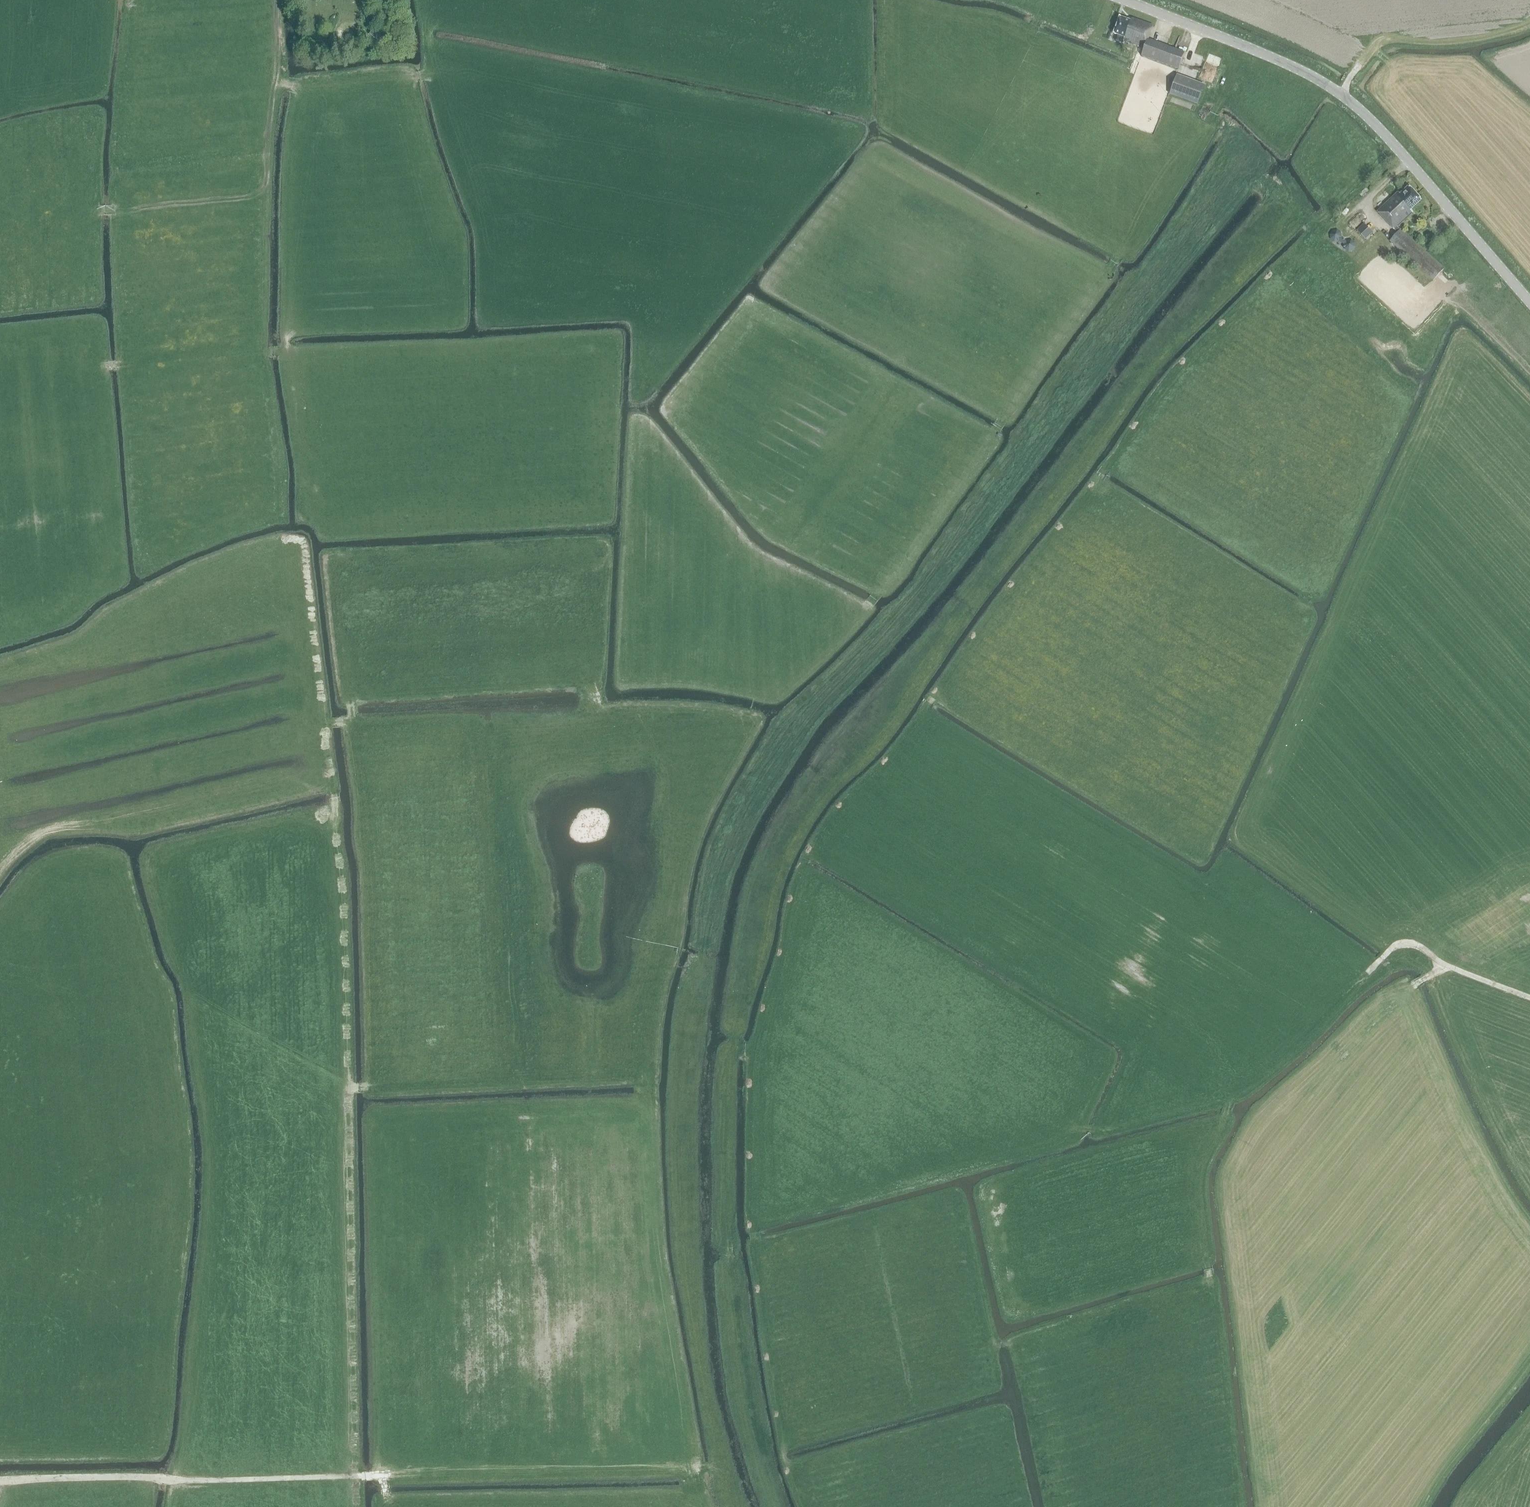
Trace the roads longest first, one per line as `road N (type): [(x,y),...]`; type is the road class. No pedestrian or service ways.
road 1 (tertiary): [(1529,302),(1351,103),(1295,68),(1125,0)]
road 2 (track): [(0,1481),(387,1476)]
road 3 (track): [(1529,998),(1409,943),(1373,966)]

